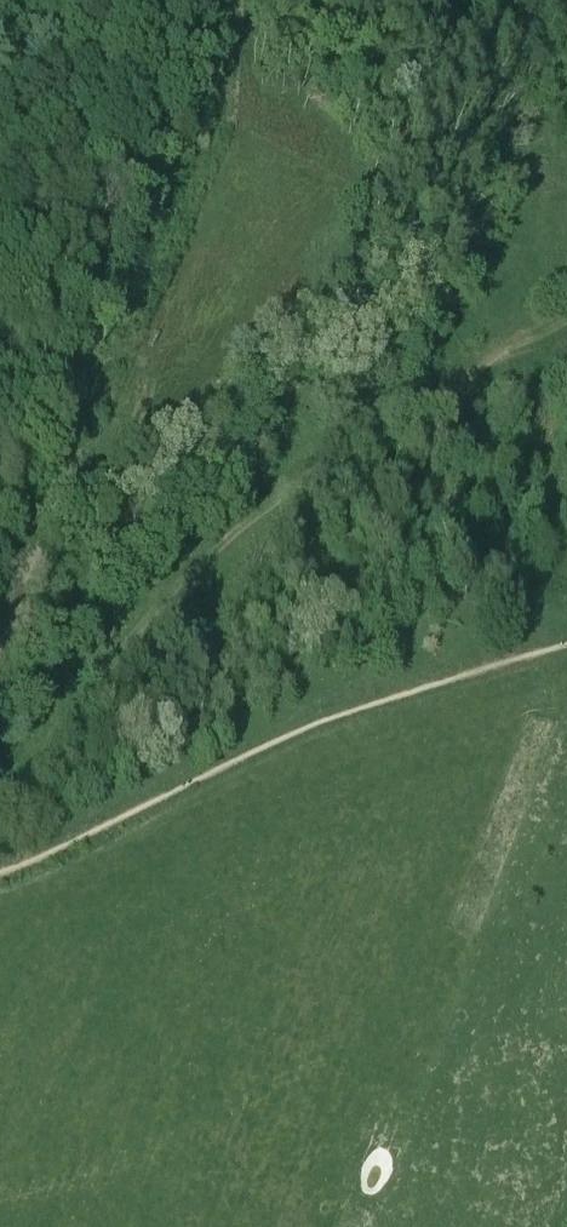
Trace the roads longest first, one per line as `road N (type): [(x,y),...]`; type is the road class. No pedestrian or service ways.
road 1 (track): [(173,0),(112,221),(70,434),(0,618)]
road 2 (track): [(566,644),(347,712),(0,869)]

